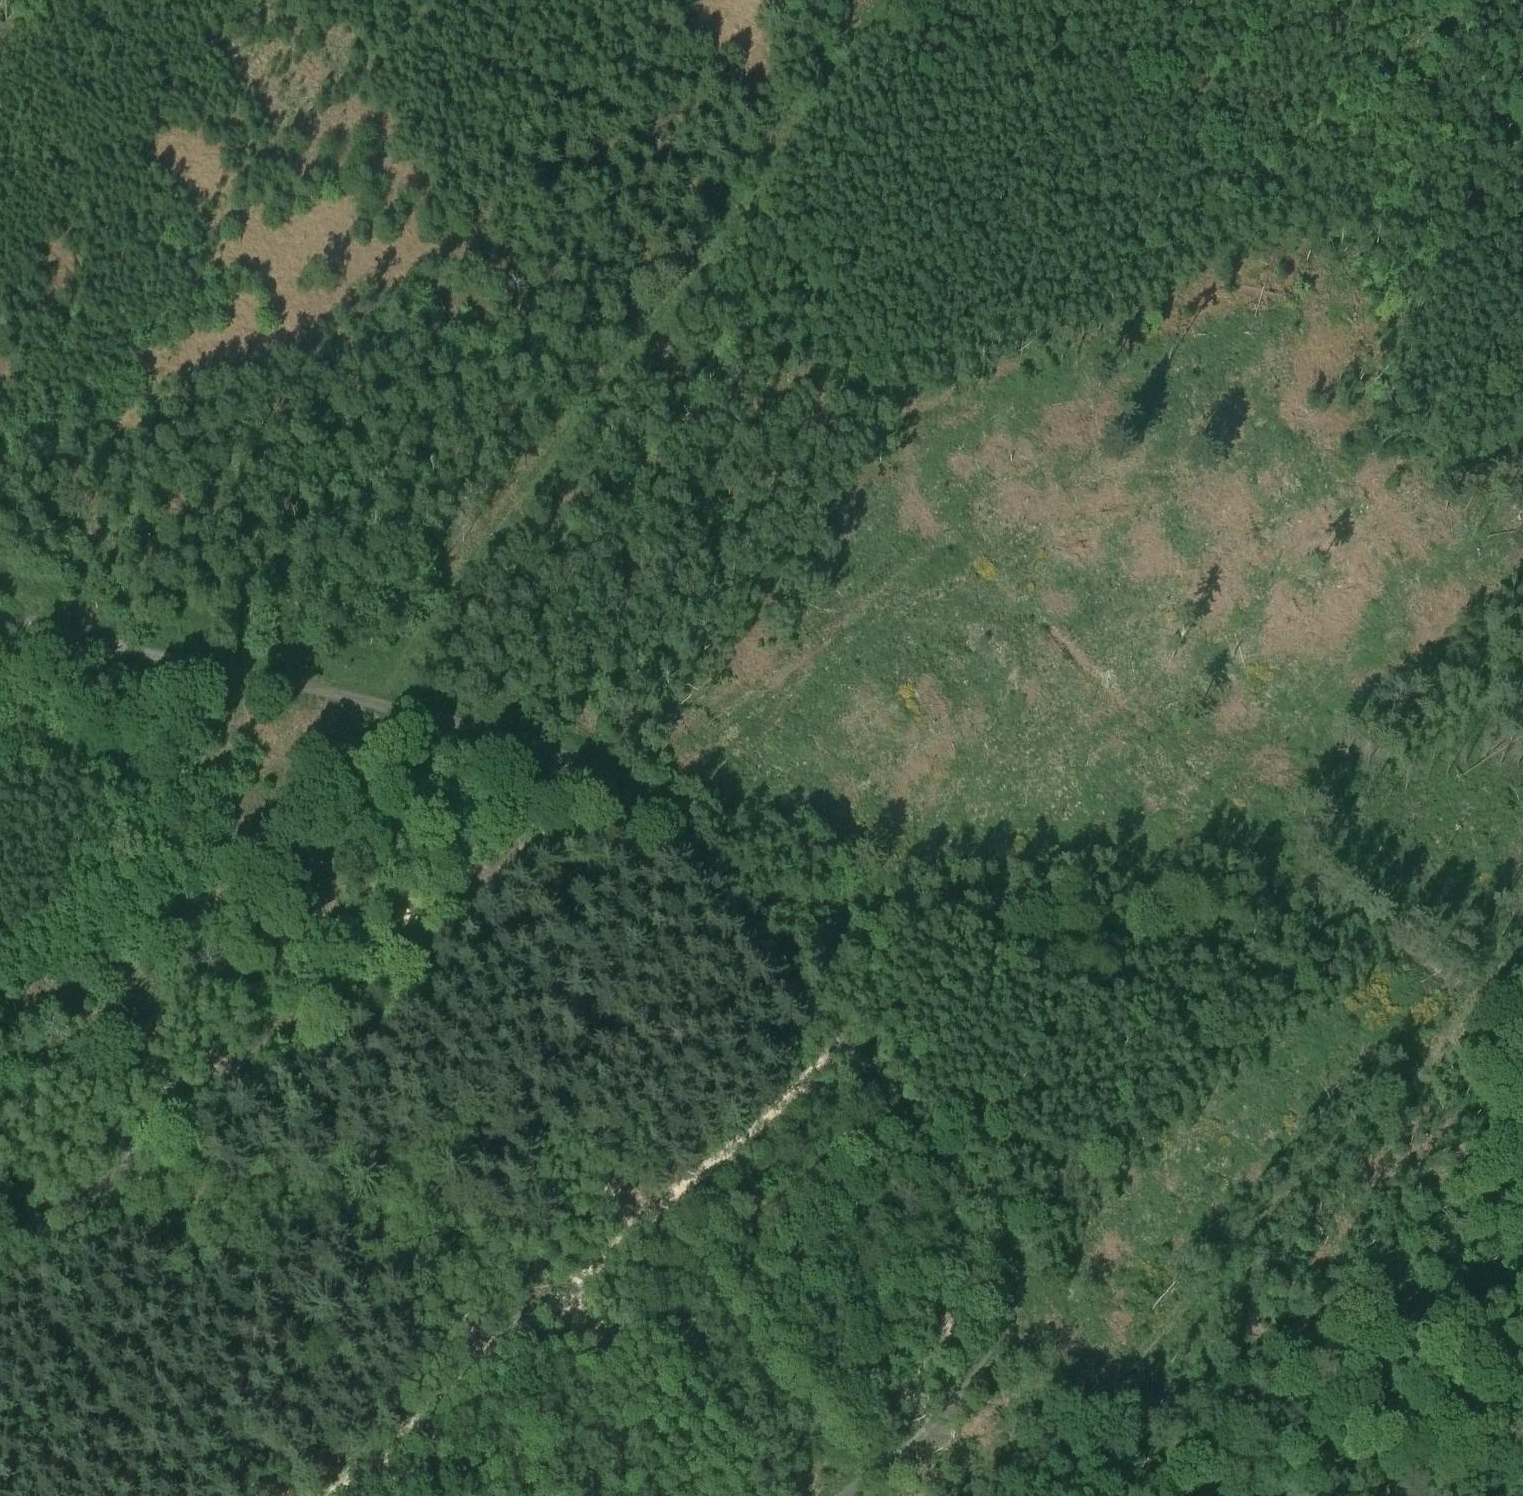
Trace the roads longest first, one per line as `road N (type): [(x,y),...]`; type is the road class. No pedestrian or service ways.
road 1 (track): [(906,0),(389,701)]
road 2 (track): [(1027,1495),(1522,929)]
road 3 (track): [(333,1495),(844,1049)]
road 4 (track): [(844,1049),(646,798),(566,756),(389,701)]
road 5 (track): [(869,1495),(1012,1339),(1019,1293),(1008,1241),(844,1049)]
road 6 (track): [(389,701),(0,609)]

